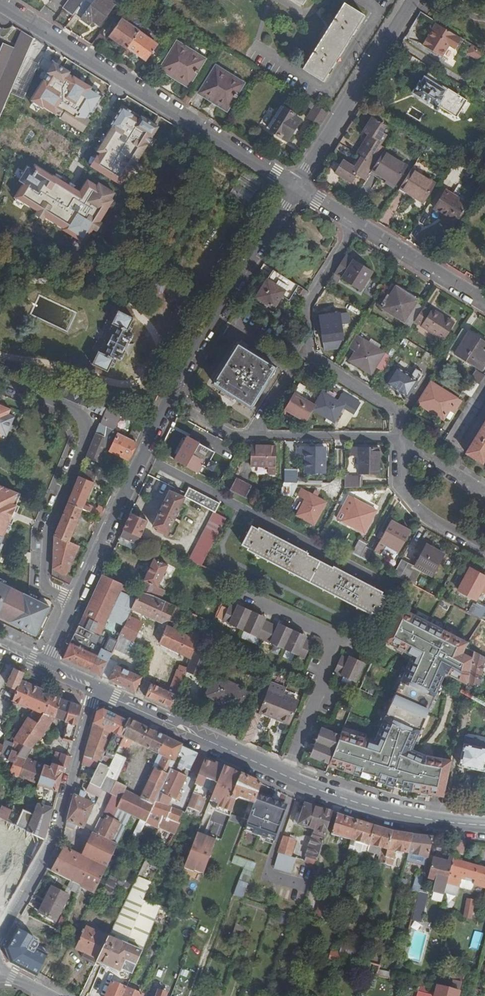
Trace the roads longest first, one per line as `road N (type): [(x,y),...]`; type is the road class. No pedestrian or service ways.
road 1 (secondary): [(95,690),(320,789),(389,811),(484,825)]
road 2 (residential): [(0,4),(297,187)]
road 3 (residential): [(0,378),(84,418),(84,443),(49,531),(45,585),(74,603)]
road 4 (residential): [(95,690),(51,845),(0,934)]
road 5 (residential): [(297,187),(169,401)]
road 6 (residential): [(169,401),(74,603)]
road 7 (residential): [(297,187),(413,0)]
road 8 (residential): [(396,437),(401,488),(425,518),(484,551)]
road 9 (residential): [(484,302),(356,221)]
road 10 (residential): [(305,353),(306,307),(356,221)]
road 11 (residential): [(251,434),(396,437)]
road 12 (residential): [(396,437),(396,410),(305,353)]

